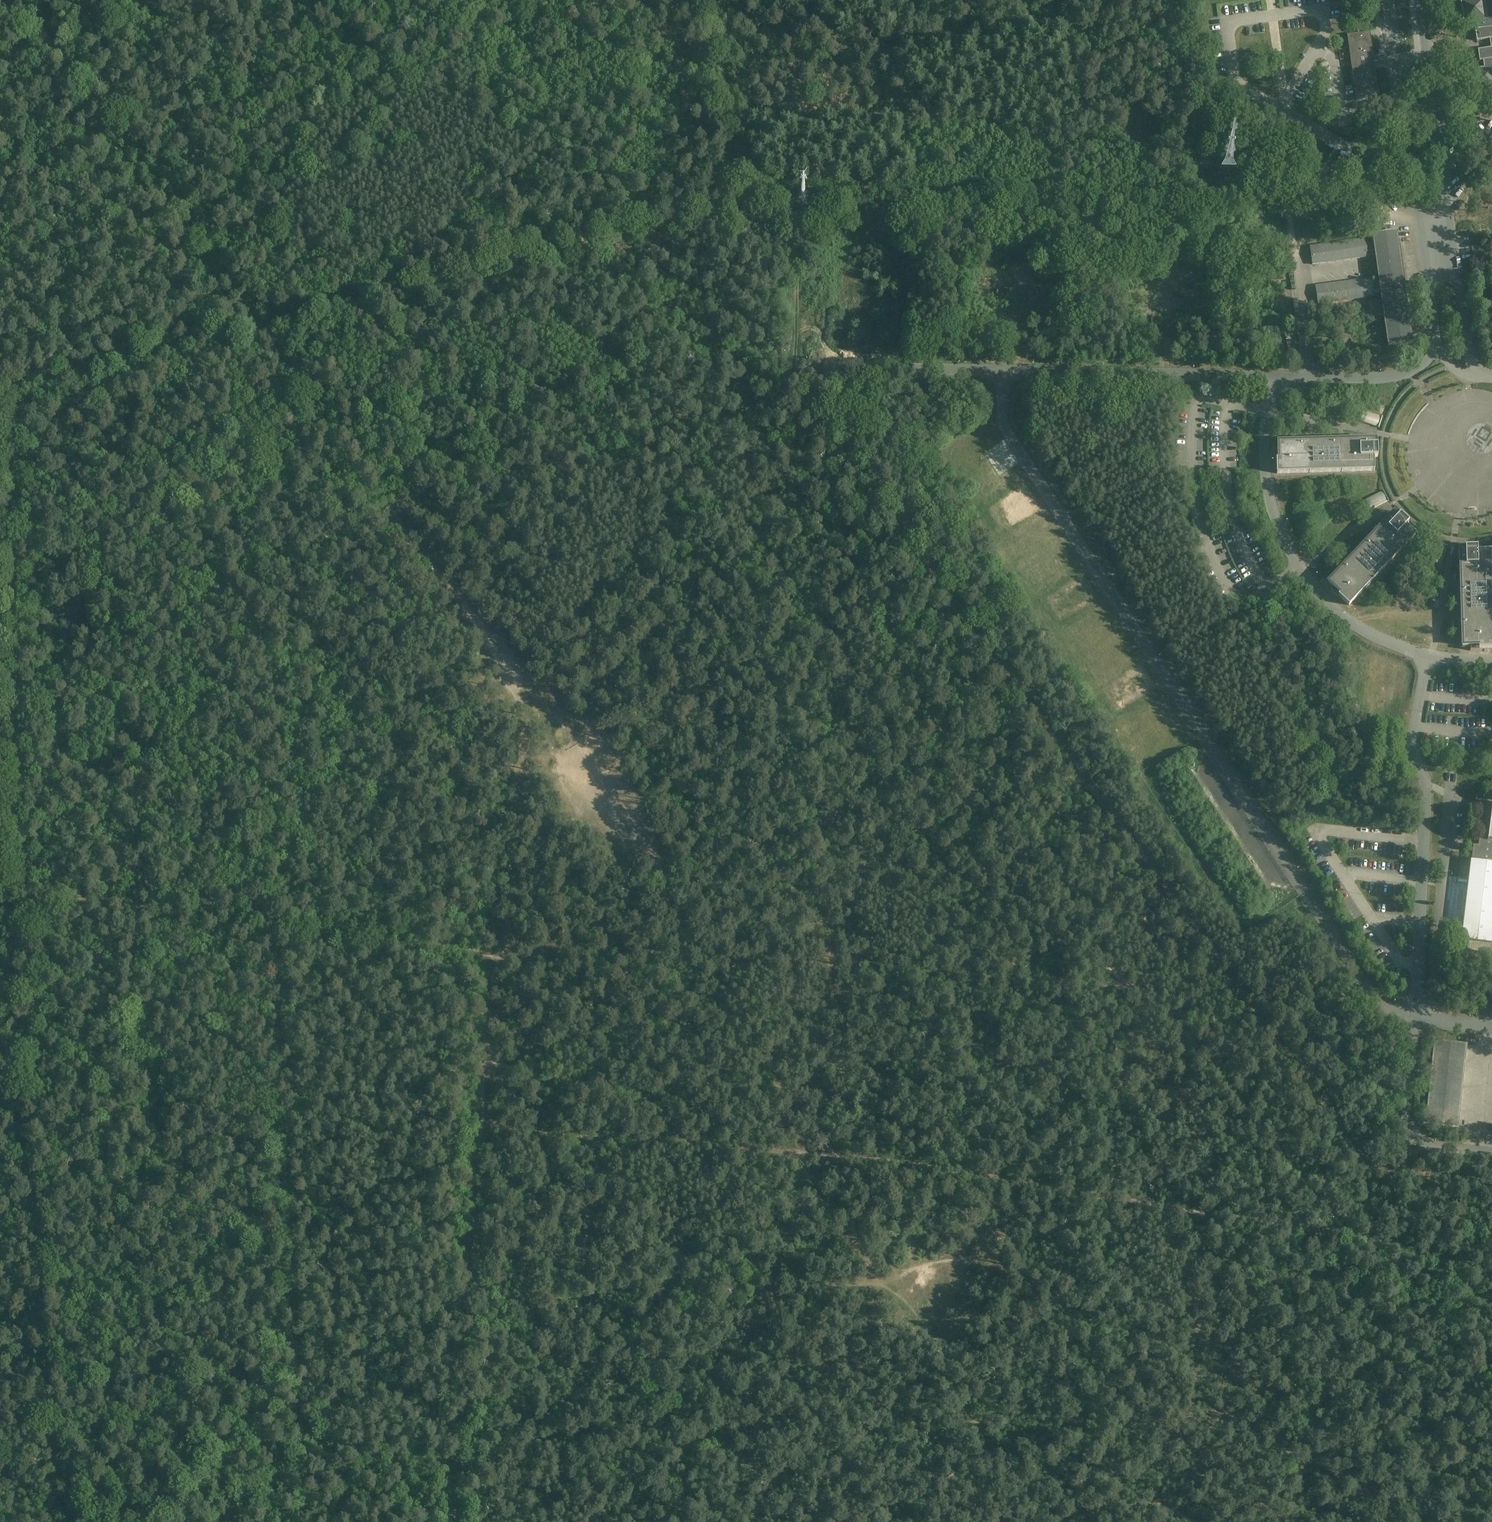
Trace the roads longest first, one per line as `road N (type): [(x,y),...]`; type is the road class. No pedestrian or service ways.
road 1 (track): [(22,0),(268,337)]

